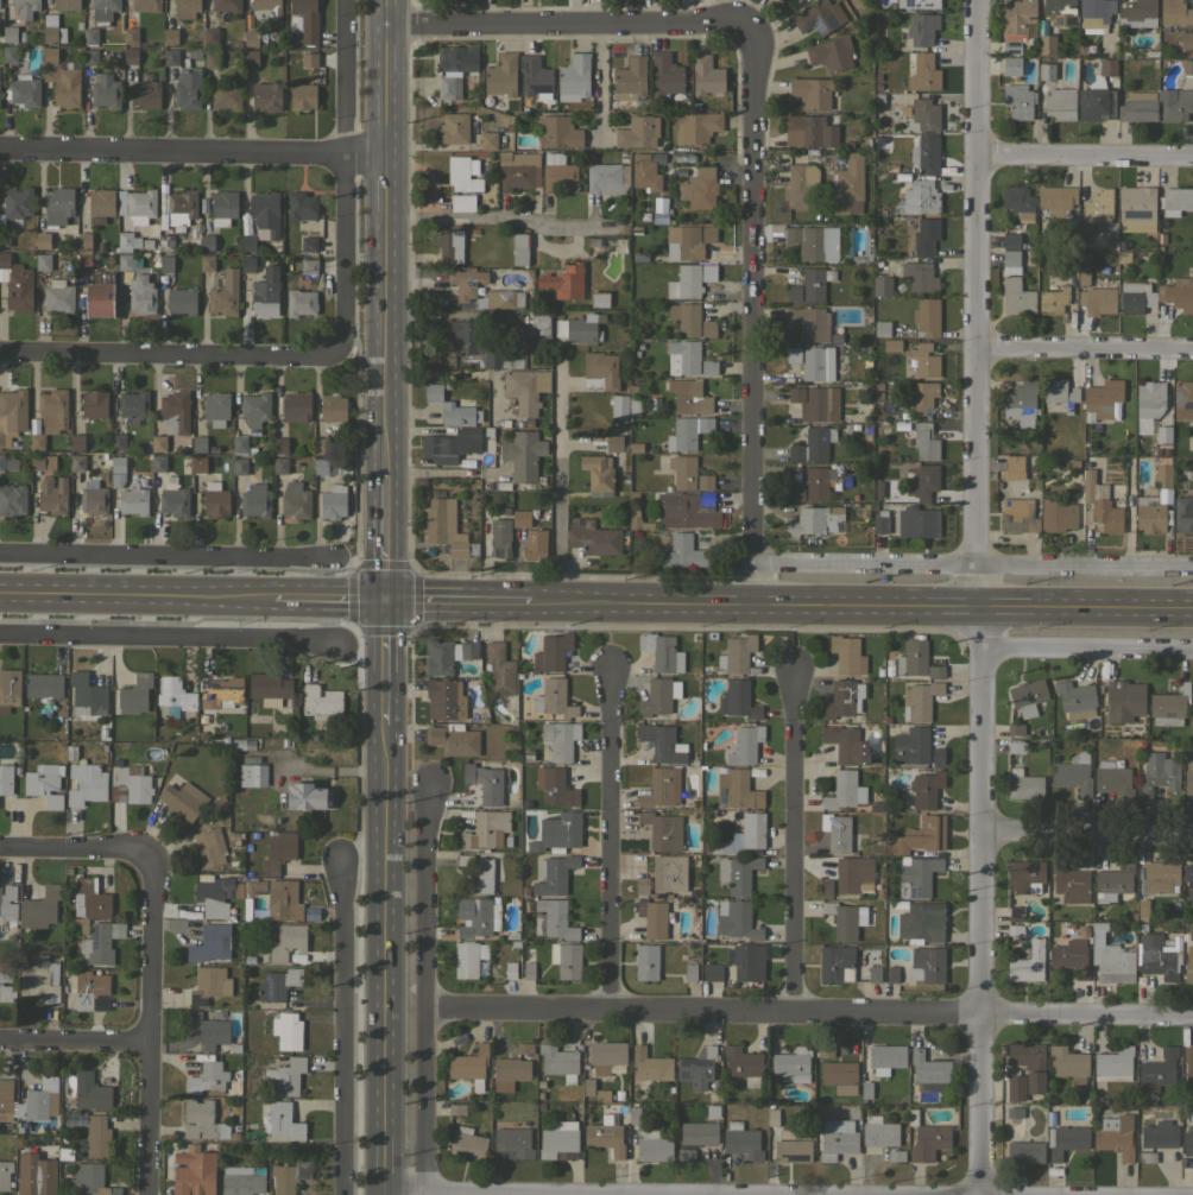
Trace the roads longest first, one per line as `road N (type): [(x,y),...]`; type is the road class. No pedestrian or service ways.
road 1 (residential): [(979,1194),(977,0)]
road 2 (residential): [(424,1009),(1192,1017)]
road 3 (secondary): [(529,603),(1192,609)]
road 4 (residential): [(751,605),(746,24)]
road 5 (tertiary): [(390,1194),(390,720)]
road 6 (tertiary): [(390,469),(388,0)]
road 7 (residential): [(1192,570),(750,568)]
road 8 (residential): [(430,773),(422,1194)]
road 9 (residential): [(0,151),(390,153)]
road 10 (residential): [(390,27),(746,24)]
road 11 (residential): [(342,0),(343,329),(334,350)]
road 12 (residential): [(345,641),(0,638)]
road 13 (residential): [(339,852),(340,1194)]
road 14 (residential): [(612,1010),(612,668)]
road 15 (residential): [(796,1012),(790,671)]
road 16 (residential): [(148,1194),(144,853)]
road 17 (residential): [(337,558),(0,552)]
road 18 (residential): [(0,354),(315,359),(334,350)]
road 19 (secondary): [(0,595),(269,600)]
road 20 (residential): [(976,350),(1192,351)]
road 21 (residential): [(1192,653),(976,653)]
road 22 (residential): [(977,157),(1192,159)]
road 23 (residential): [(980,841),(1192,841)]
road 24 (residential): [(0,1043),(147,1045)]
road 25 (residential): [(0,850),(144,853)]
road 26 (secondary): [(390,602),(529,603)]
road 27 (tertiary): [(390,602),(390,469)]
road 28 (secondary): [(269,600),(390,602)]

